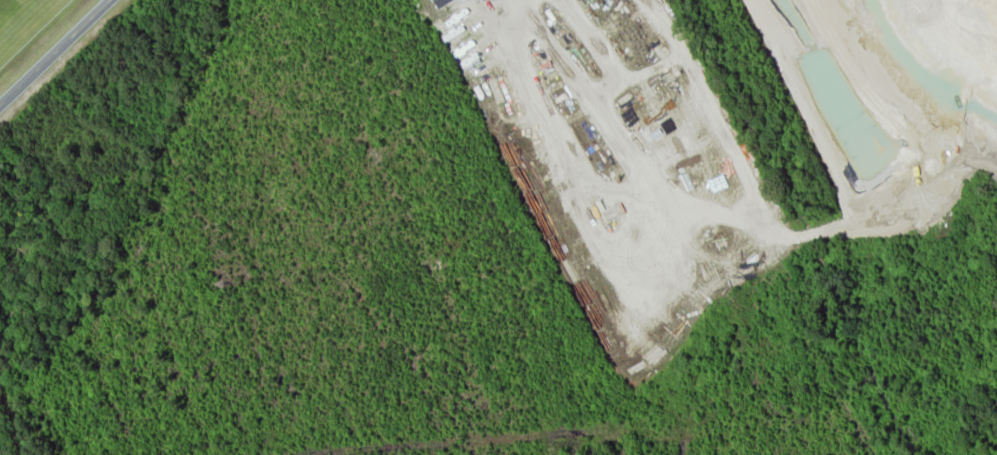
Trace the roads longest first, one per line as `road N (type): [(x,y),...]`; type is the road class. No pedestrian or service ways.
road 1 (tertiary): [(0,103),(108,0)]

